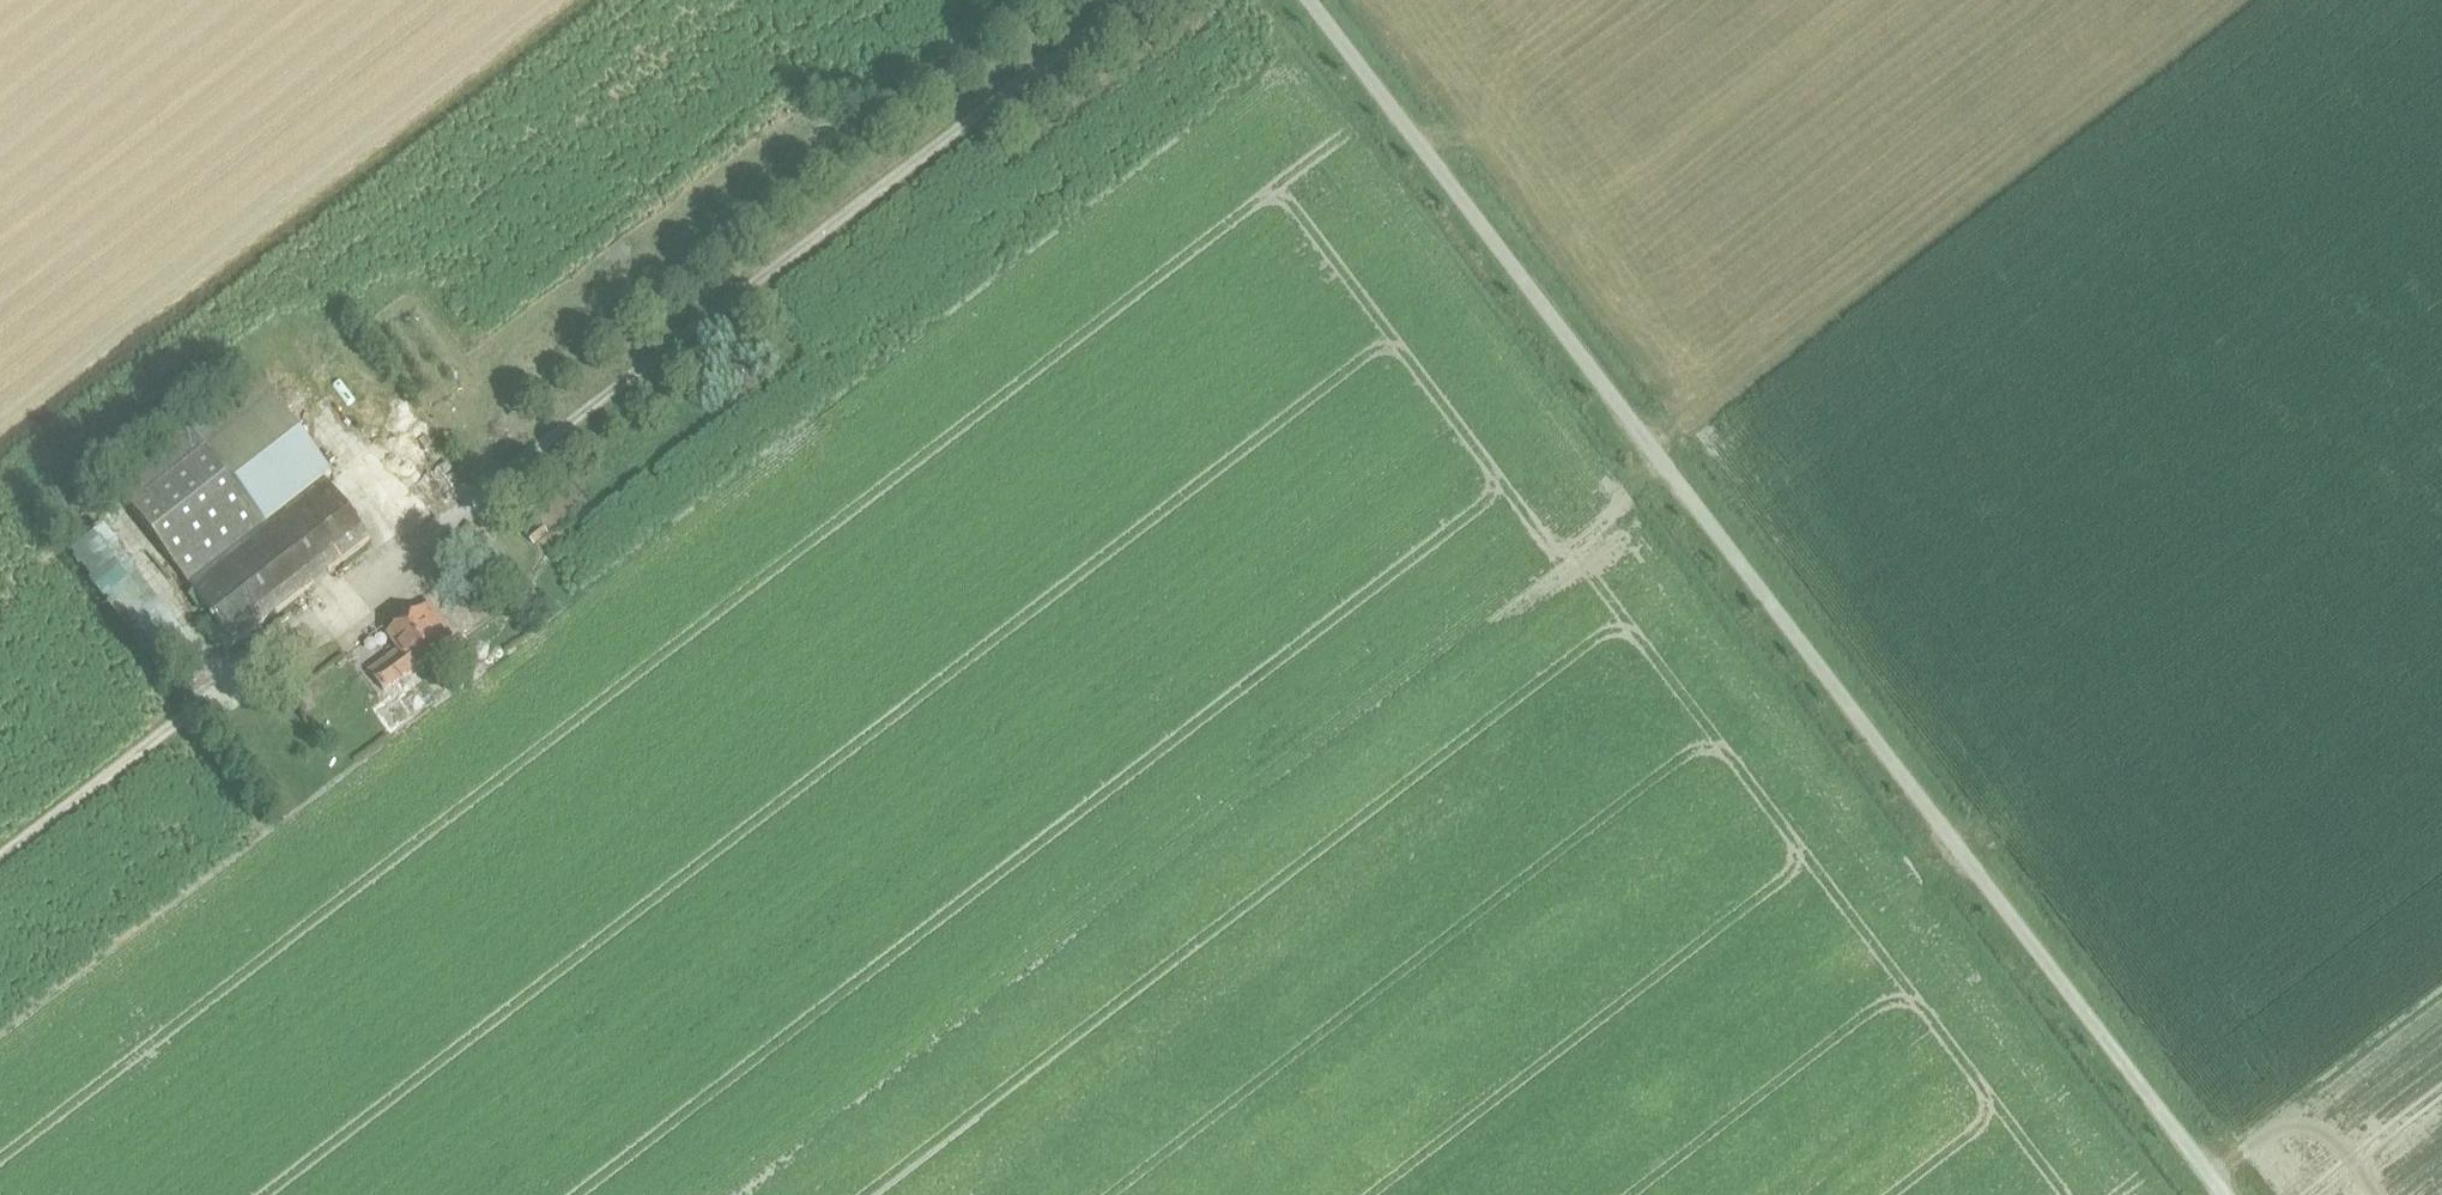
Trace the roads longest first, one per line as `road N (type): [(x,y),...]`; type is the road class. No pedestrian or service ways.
road 1 (unclassified): [(2223,1194),(1308,0)]

